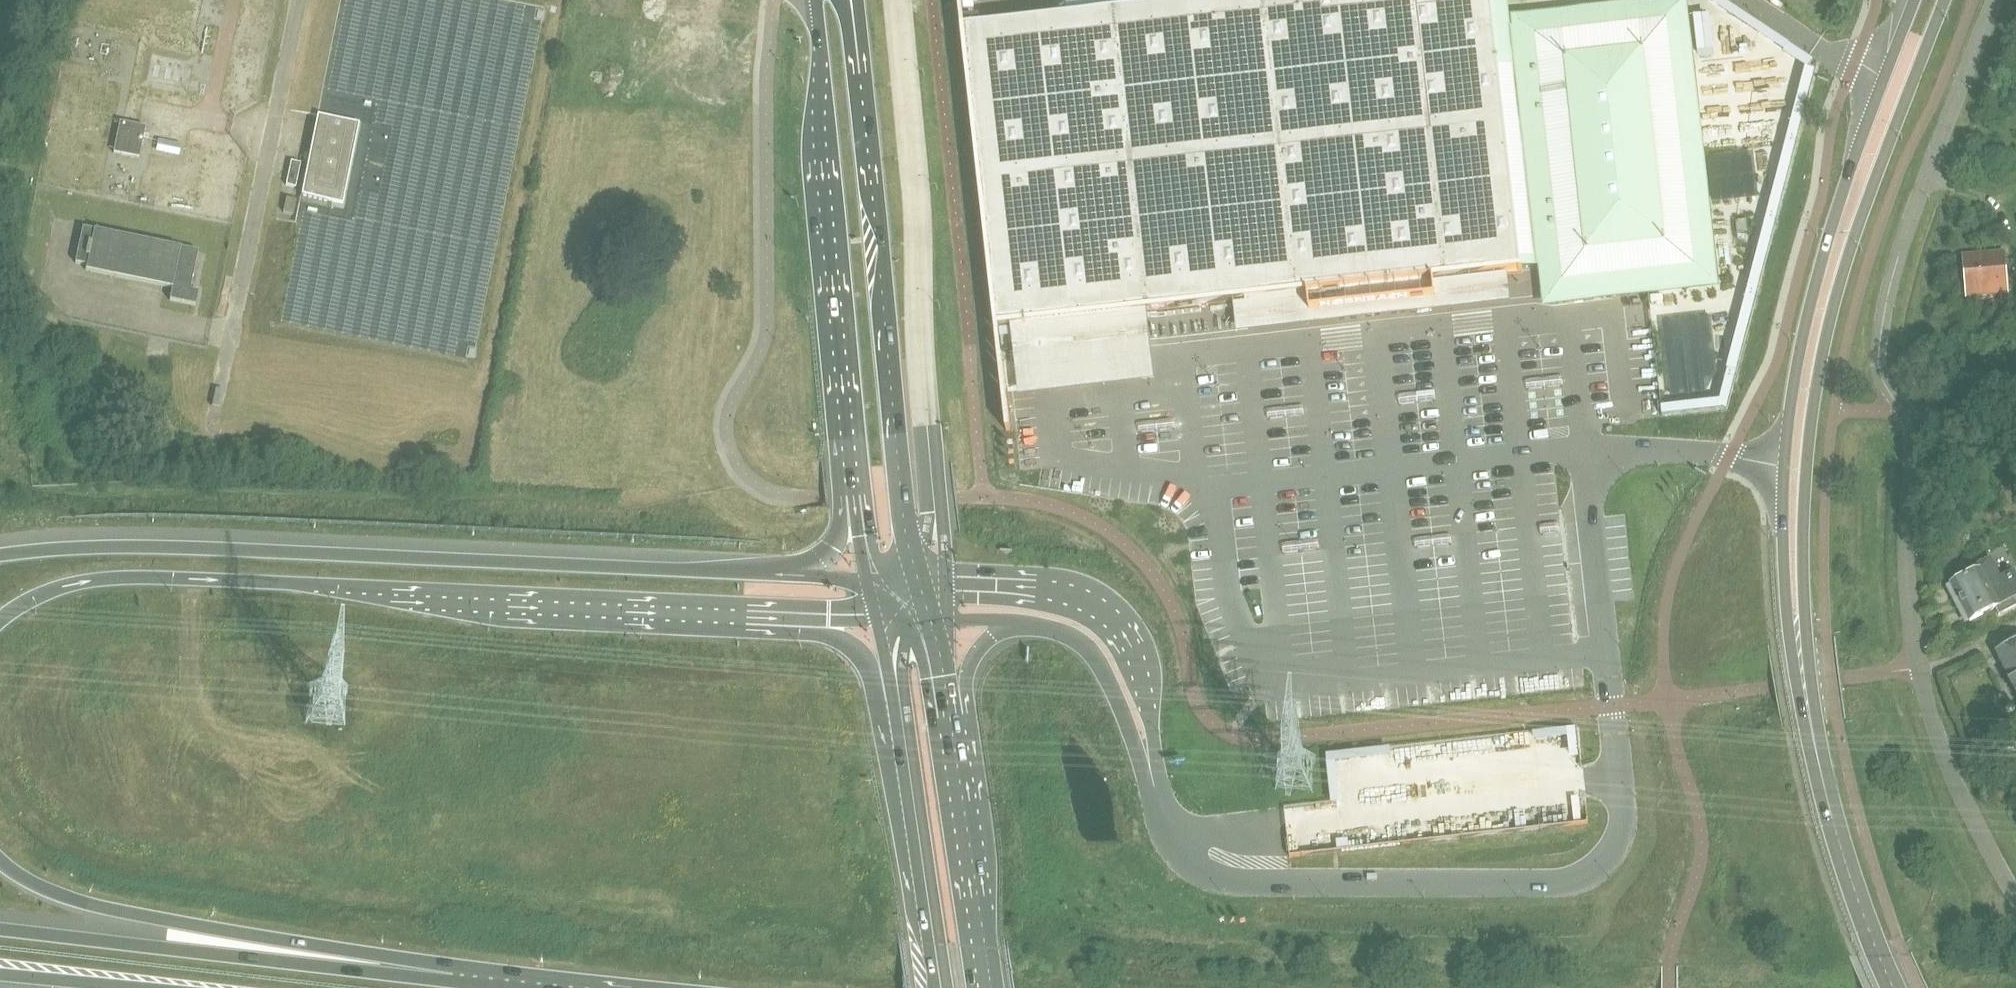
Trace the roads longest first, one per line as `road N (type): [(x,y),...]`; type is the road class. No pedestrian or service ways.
road 1 (secondary): [(1892,987),(1839,838),(1816,749),(1793,583),(1796,461),(1807,371),(1832,271),(1930,0)]
road 2 (trunk): [(0,624),(26,604),(62,591),(143,581),(812,620)]
road 3 (motorway): [(796,575),(310,553),(68,548),(0,557)]
road 4 (unclassified): [(2015,896),(1973,818),(1929,706),(1907,584),(1913,435),(1880,360),(1894,280),(1930,181)]
road 5 (primary): [(920,584),(900,477),(859,0)]
road 6 (primary): [(816,0),(855,499)]
road 7 (trunk): [(451,979),(106,913),(46,895),(0,863)]
road 8 (trunk): [(451,979),(0,930)]
road 9 (primary): [(992,987),(930,617)]
road 10 (primary): [(892,685),(936,987)]
road 11 (unclassified): [(1930,181),(1999,0)]
road 12 (trunk): [(0,974),(140,987)]

